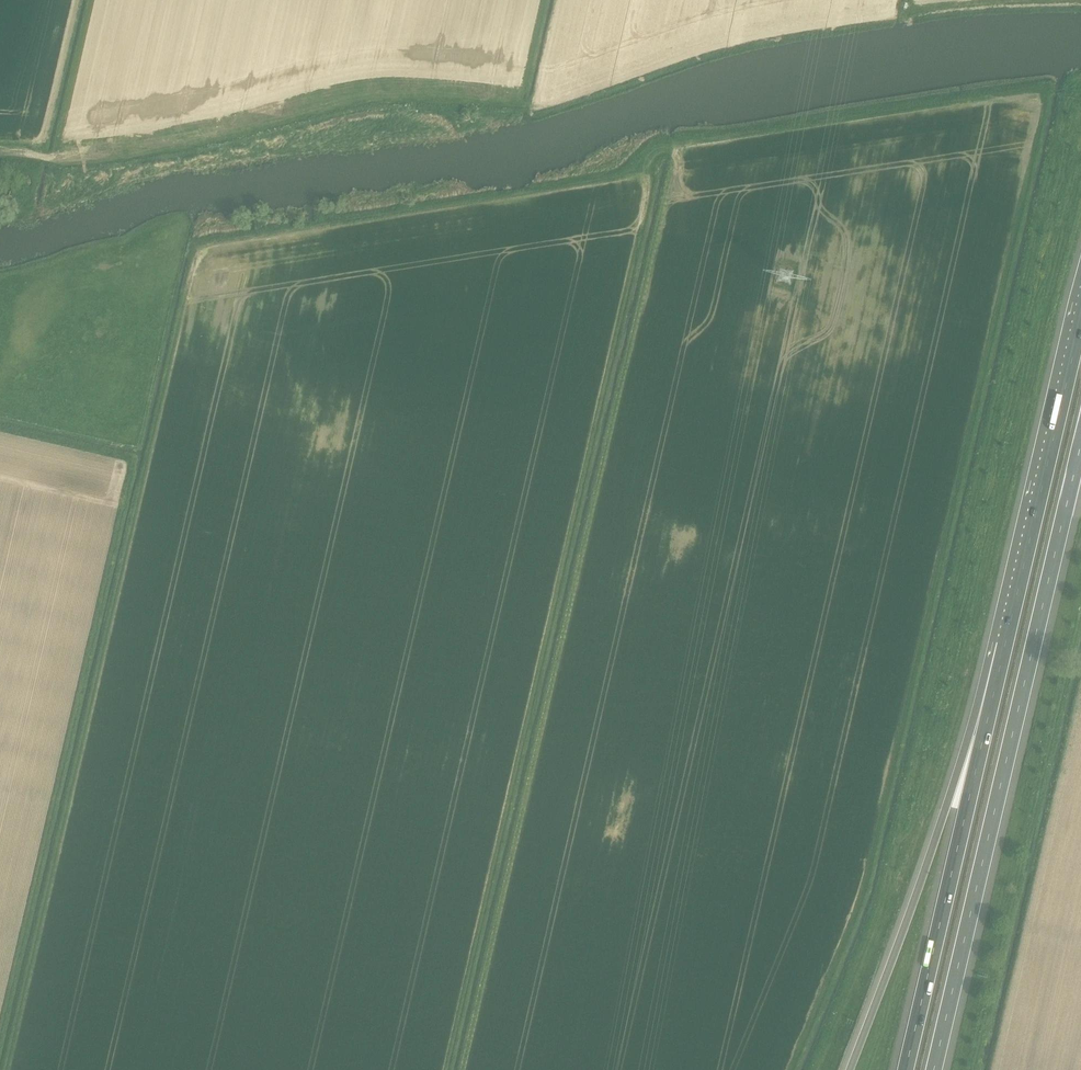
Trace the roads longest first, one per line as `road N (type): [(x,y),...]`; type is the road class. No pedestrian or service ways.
road 1 (track): [(1074,94),(1018,89),(661,145),(626,174),(606,179),(158,252),(98,284),(0,378)]
road 2 (track): [(816,1069),(889,880),(1062,126),(1080,87)]
road 3 (track): [(55,158),(163,146),(360,96),(554,100),(769,31),(1020,0)]
road 4 (track): [(463,1069),(678,143)]
road 5 (track): [(656,147),(448,1069)]
road 6 (track): [(197,246),(6,1069)]
road 7 (track): [(0,429),(133,460),(0,1030)]
road 8 (motorway): [(934,1069),(1080,444)]
road 9 (track): [(1080,547),(958,1069)]
road 10 (motorway): [(1006,644),(850,1069)]
road 11 (motorway): [(1006,644),(906,1069)]
road 12 (motorway): [(1080,323),(1006,644)]
road 13 (track): [(92,0),(55,158),(0,153)]

